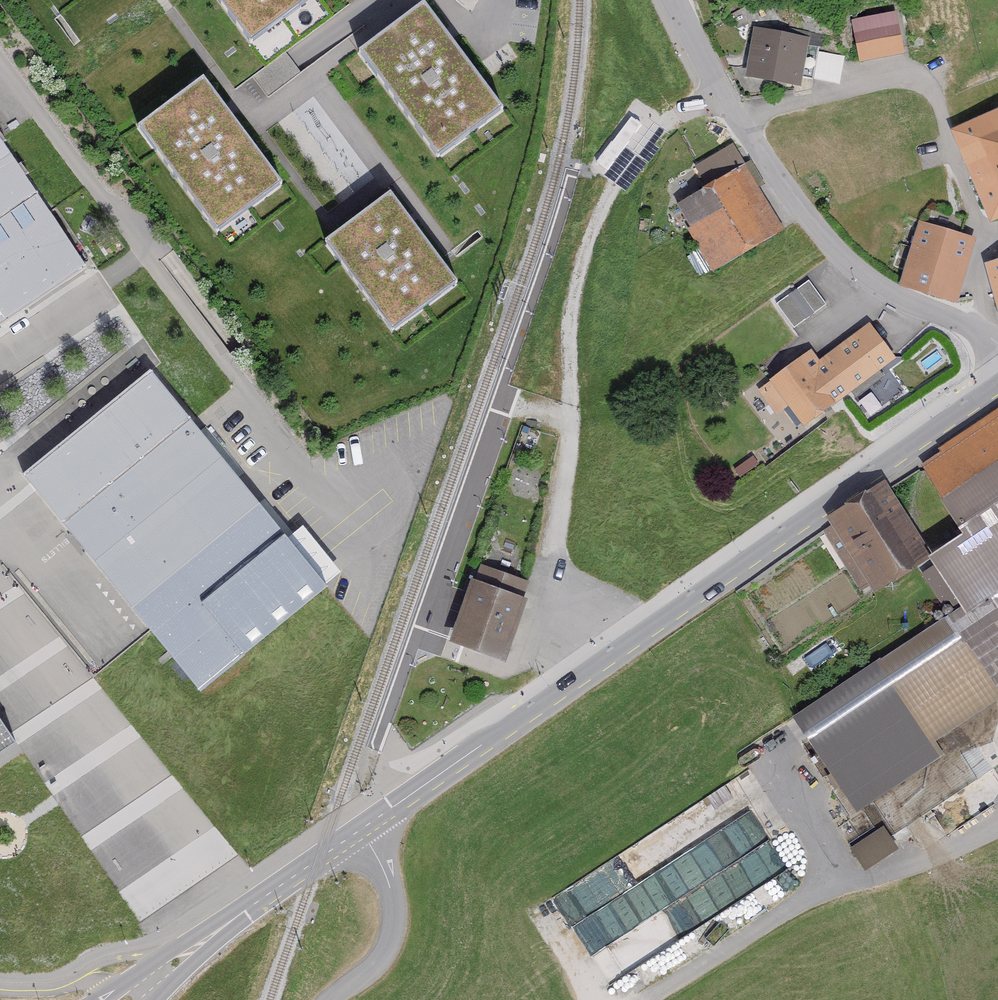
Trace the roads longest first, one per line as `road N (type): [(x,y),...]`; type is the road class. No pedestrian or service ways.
road 1 (tertiary): [(592,669),(997,378)]
road 2 (residential): [(997,354),(981,336),(853,270),(788,205),(682,0)]
road 3 (tertiary): [(216,932),(592,669)]
road 4 (track): [(569,418),(574,292),(604,201),(636,151),(674,116),(727,88)]
road 5 (residential): [(592,669),(559,628),(547,585),(569,418)]
road 6 (tertiary): [(216,932),(99,999)]

